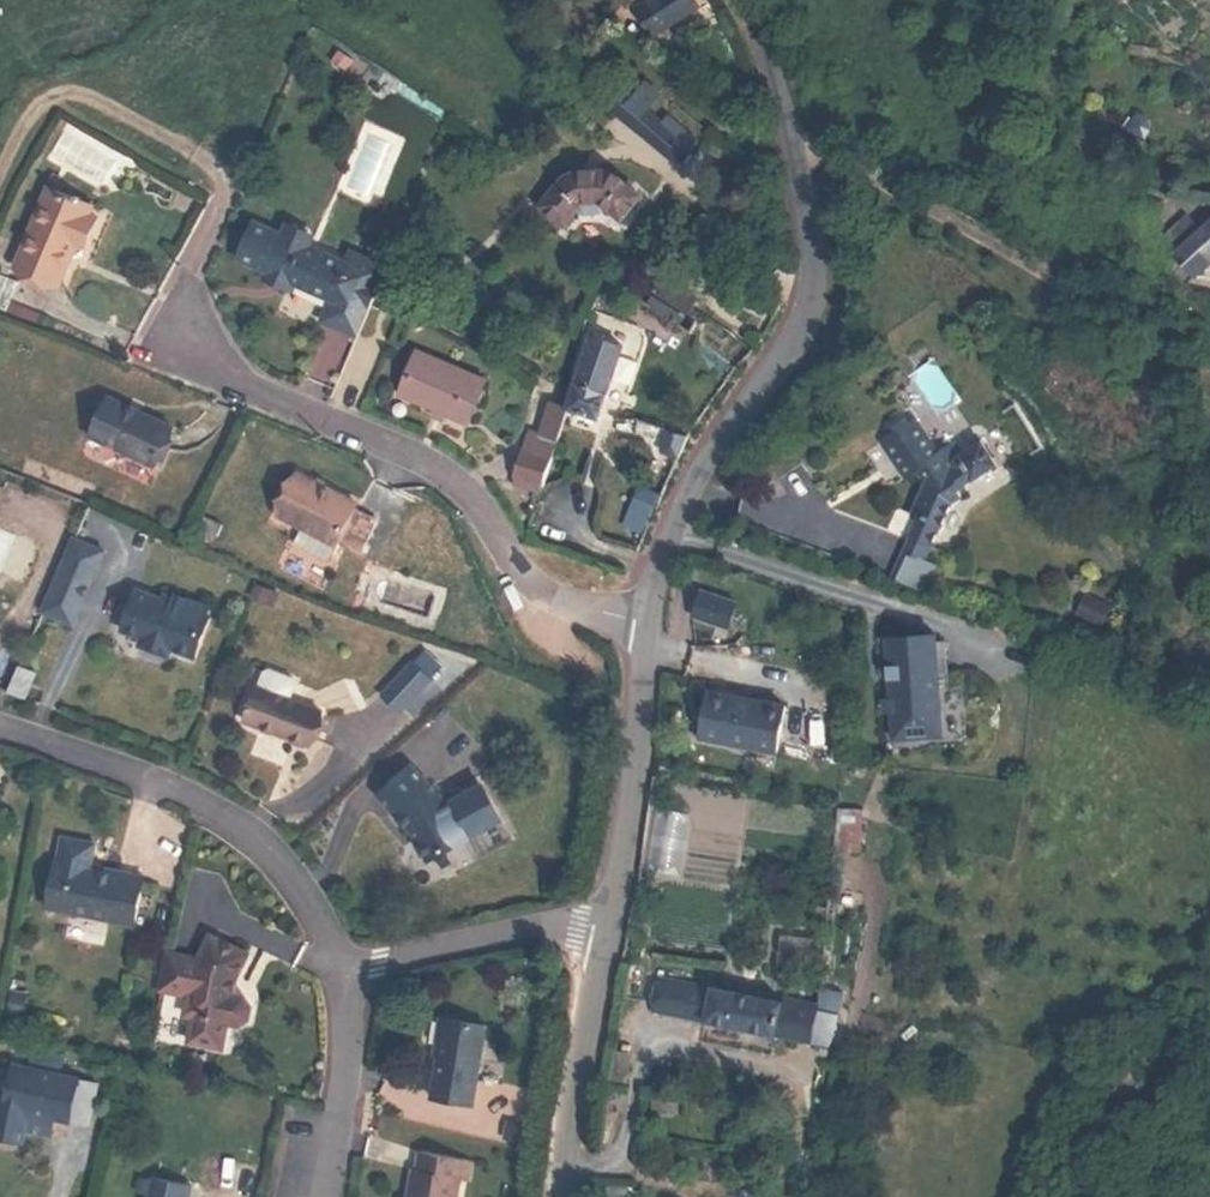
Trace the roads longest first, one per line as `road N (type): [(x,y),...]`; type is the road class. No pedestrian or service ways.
road 1 (residential): [(0,185),(39,108),(66,100),(212,169),(225,191),(165,349),(468,484),(534,592),(646,627)]
road 2 (tertiary): [(646,627),(663,541),(798,303),(804,264),(784,138),(746,0)]
road 3 (residential): [(0,726),(222,813),(279,853),(319,903),(346,970)]
road 4 (tertiary): [(646,627),(631,810),(606,930)]
road 5 (tertiary): [(606,930),(564,1196)]
road 6 (residential): [(346,970),(580,926),(606,930)]
road 7 (residential): [(346,970),(343,1109),(322,1196)]

